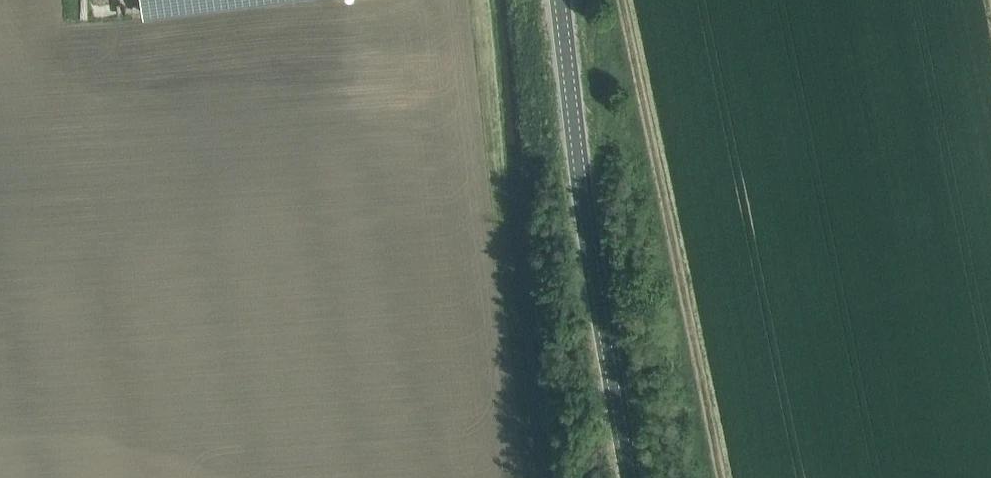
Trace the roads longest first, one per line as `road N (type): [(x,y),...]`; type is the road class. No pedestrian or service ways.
road 1 (unclassified): [(631,477),(553,0)]

